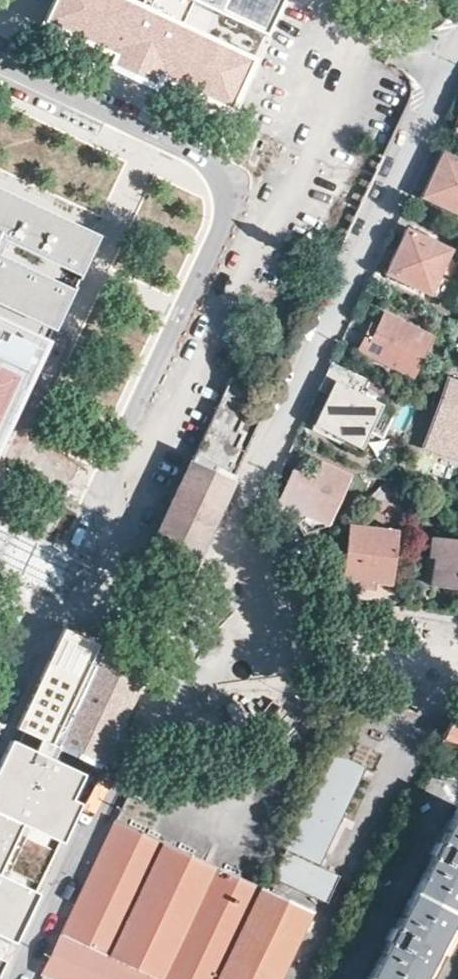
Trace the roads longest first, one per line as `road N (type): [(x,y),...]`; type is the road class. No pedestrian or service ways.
road 1 (residential): [(0,59),(190,148),(229,188),(226,221),(0,714)]
road 2 (residential): [(191,617),(457,52)]
road 3 (residential): [(19,978),(191,617)]
road 4 (residential): [(457,654),(191,617)]

